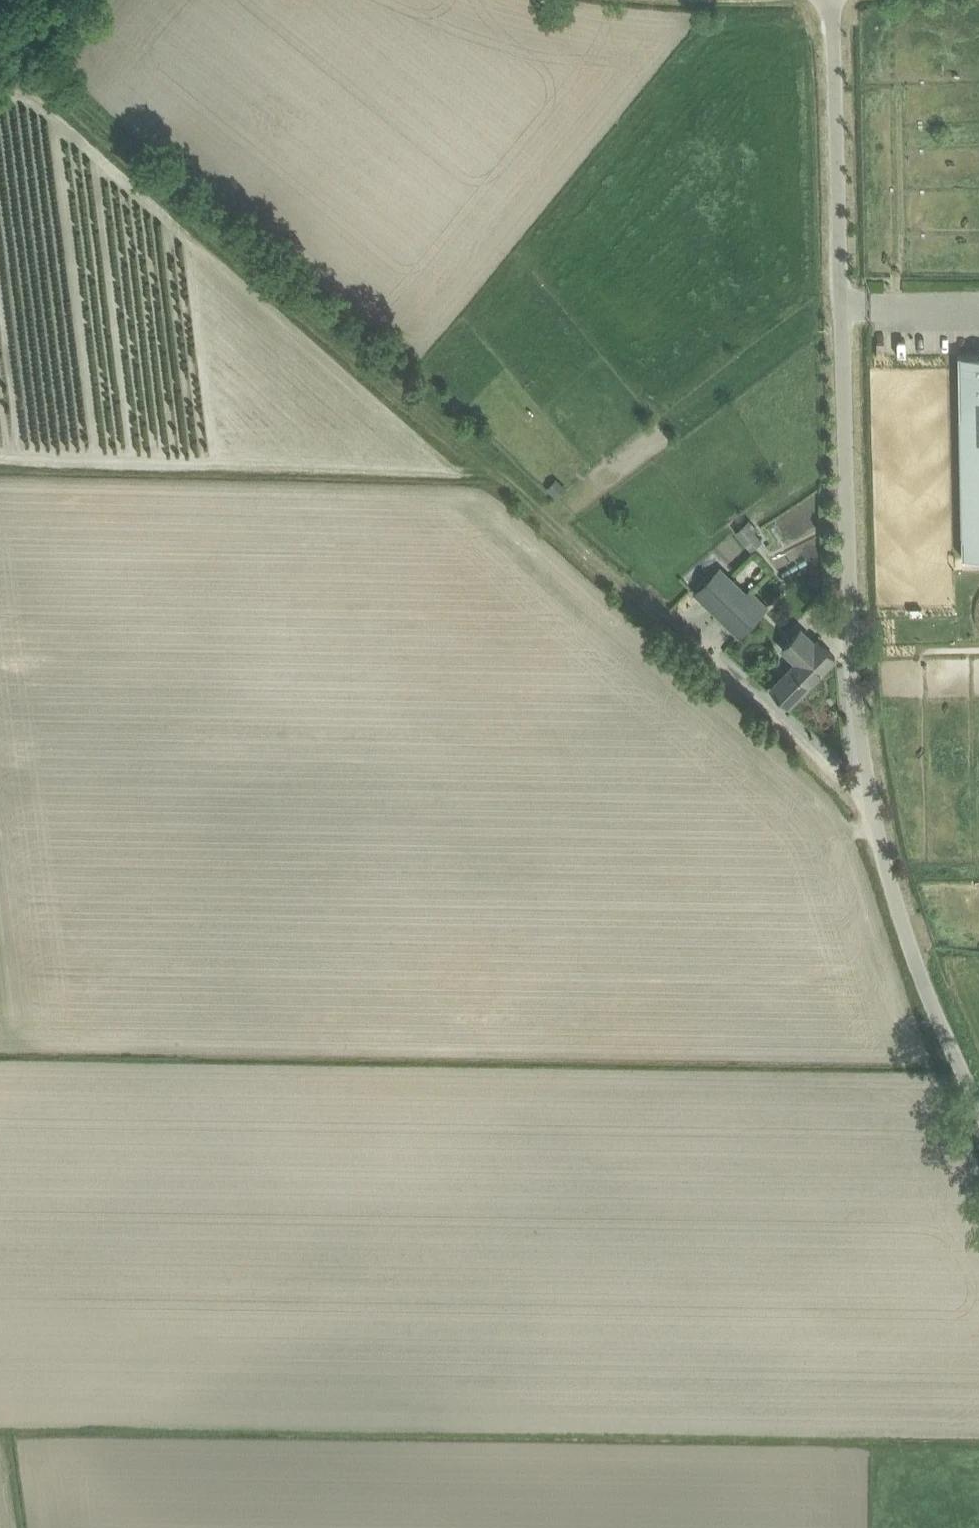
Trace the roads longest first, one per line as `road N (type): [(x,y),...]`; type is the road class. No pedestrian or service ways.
road 1 (unclassified): [(978,1104),(926,993),(900,915),(865,731),(829,0)]

